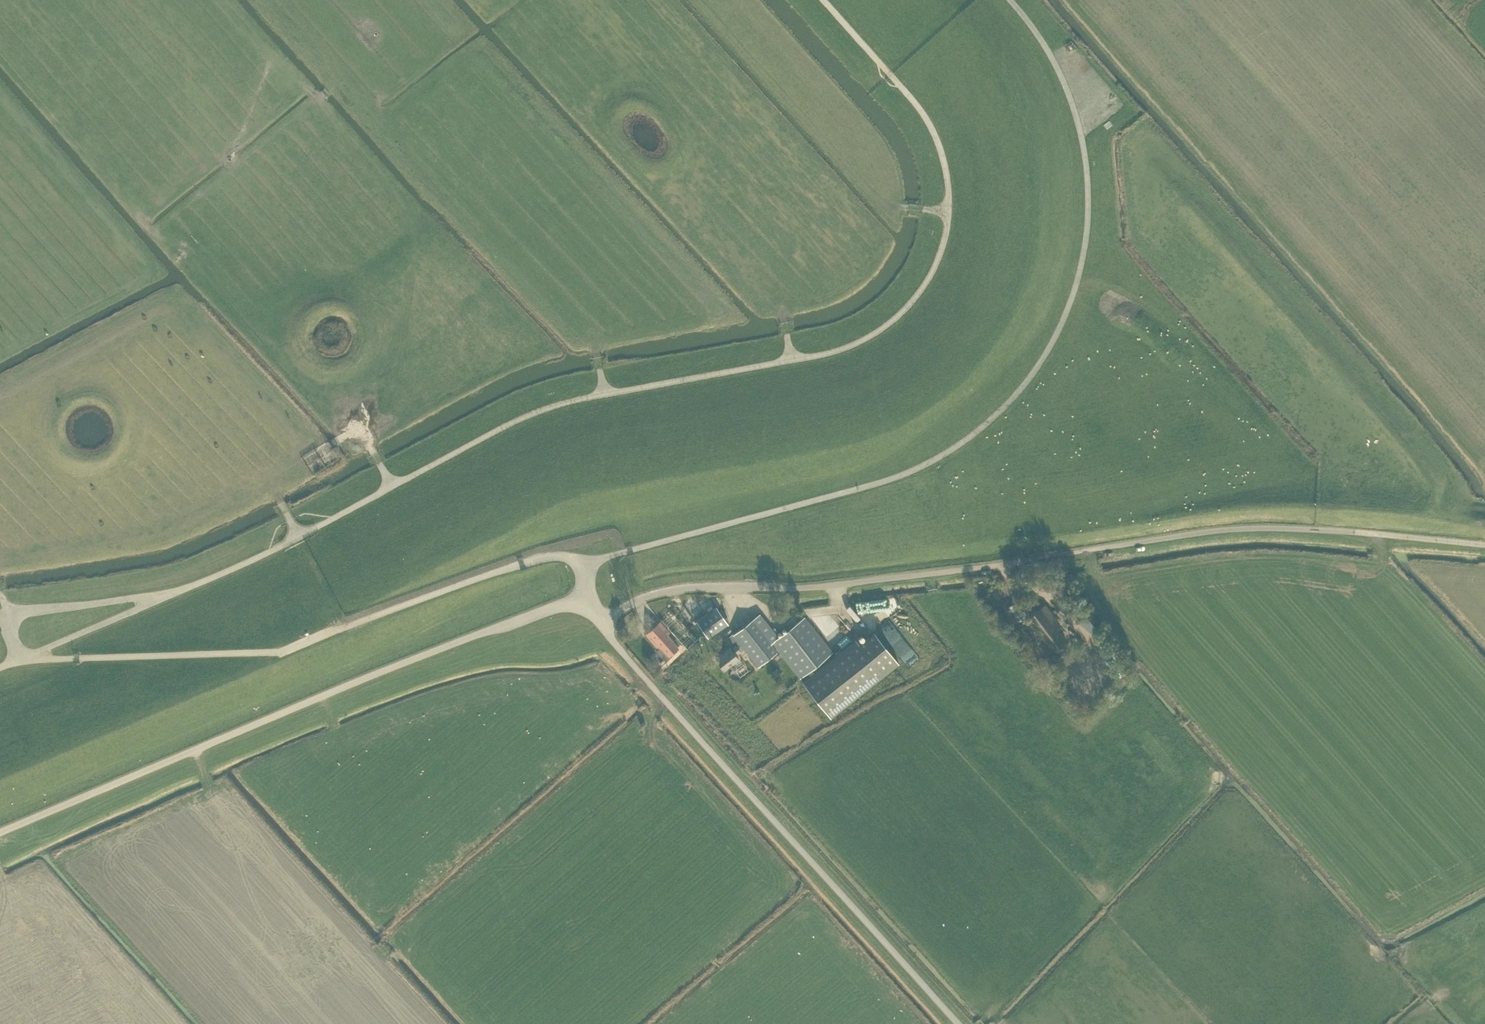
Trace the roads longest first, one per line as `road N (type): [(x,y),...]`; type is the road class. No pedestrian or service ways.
road 1 (unclassified): [(1315,529),(1189,535),(813,587),(673,590),(601,621)]
road 2 (unclassified): [(0,831),(482,631),(589,599)]
road 3 (unclassified): [(959,1023),(601,621)]

